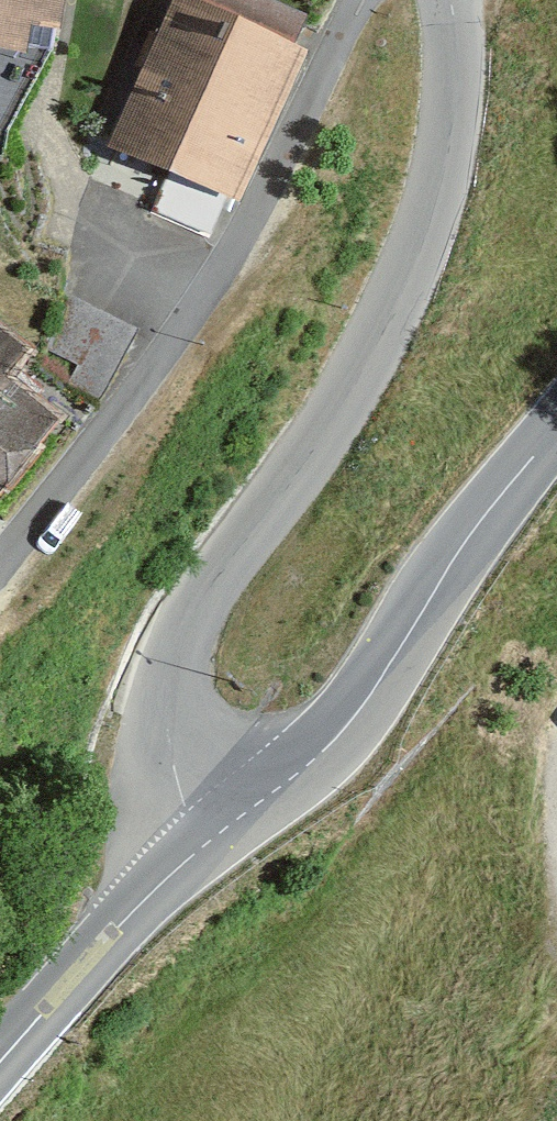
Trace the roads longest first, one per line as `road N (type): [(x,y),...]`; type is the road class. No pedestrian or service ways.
road 1 (unclassified): [(199,850),(170,763),(169,657),(233,534),(314,451),(385,337),(431,215),(458,106),(451,0)]
road 2 (secondary): [(556,428),(466,541),(347,725),(199,850)]
road 3 (secondary): [(199,850),(121,924),(0,1063)]

